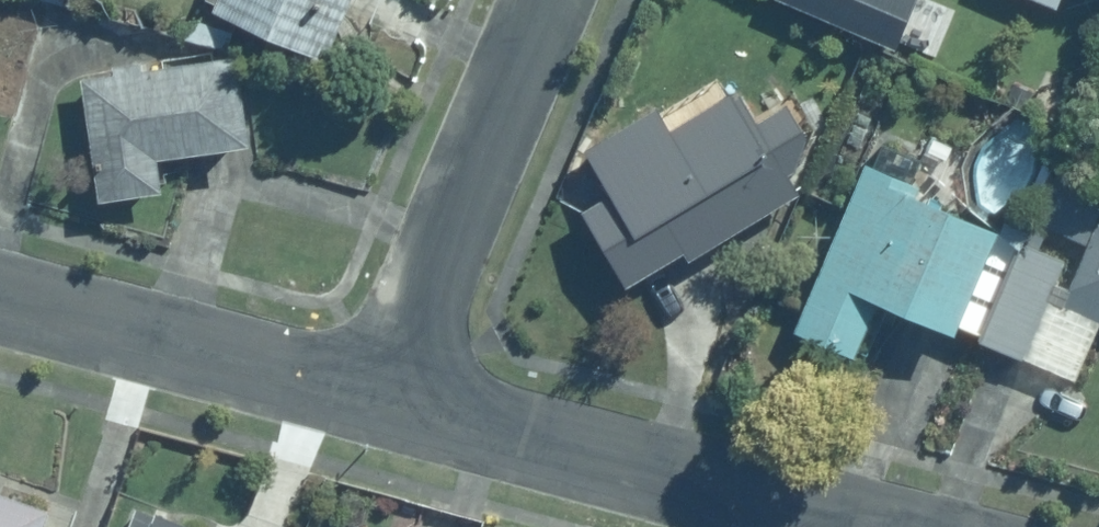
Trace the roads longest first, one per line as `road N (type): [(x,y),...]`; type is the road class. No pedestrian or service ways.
road 1 (residential): [(394,399),(830,516)]
road 2 (residential): [(394,399),(556,0)]
road 3 (residential): [(0,294),(394,399)]

